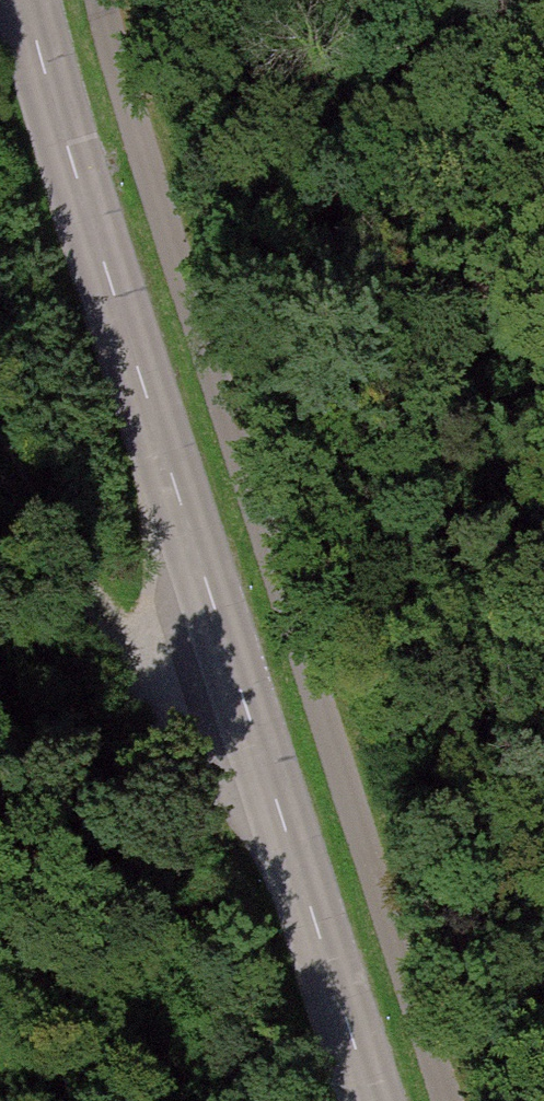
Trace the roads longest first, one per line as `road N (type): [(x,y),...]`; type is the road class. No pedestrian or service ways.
road 1 (tertiary): [(374,1100),(28,0)]
road 2 (track): [(245,705),(126,660),(0,451)]
road 3 (track): [(543,242),(504,257),(438,369)]
road 4 (track): [(504,257),(348,212)]

